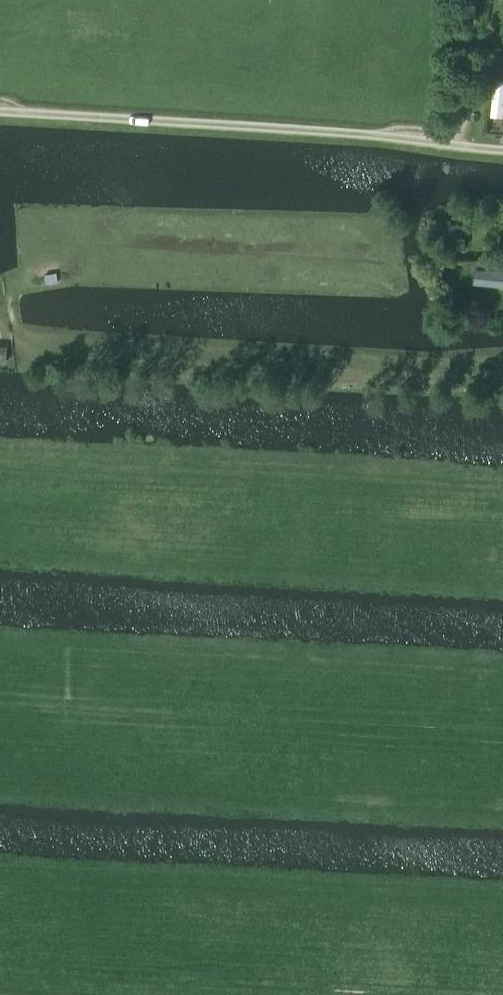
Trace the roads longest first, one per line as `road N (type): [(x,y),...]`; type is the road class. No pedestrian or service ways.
road 1 (track): [(502,148),(0,114)]
road 2 (track): [(473,0),(468,116),(454,143)]

